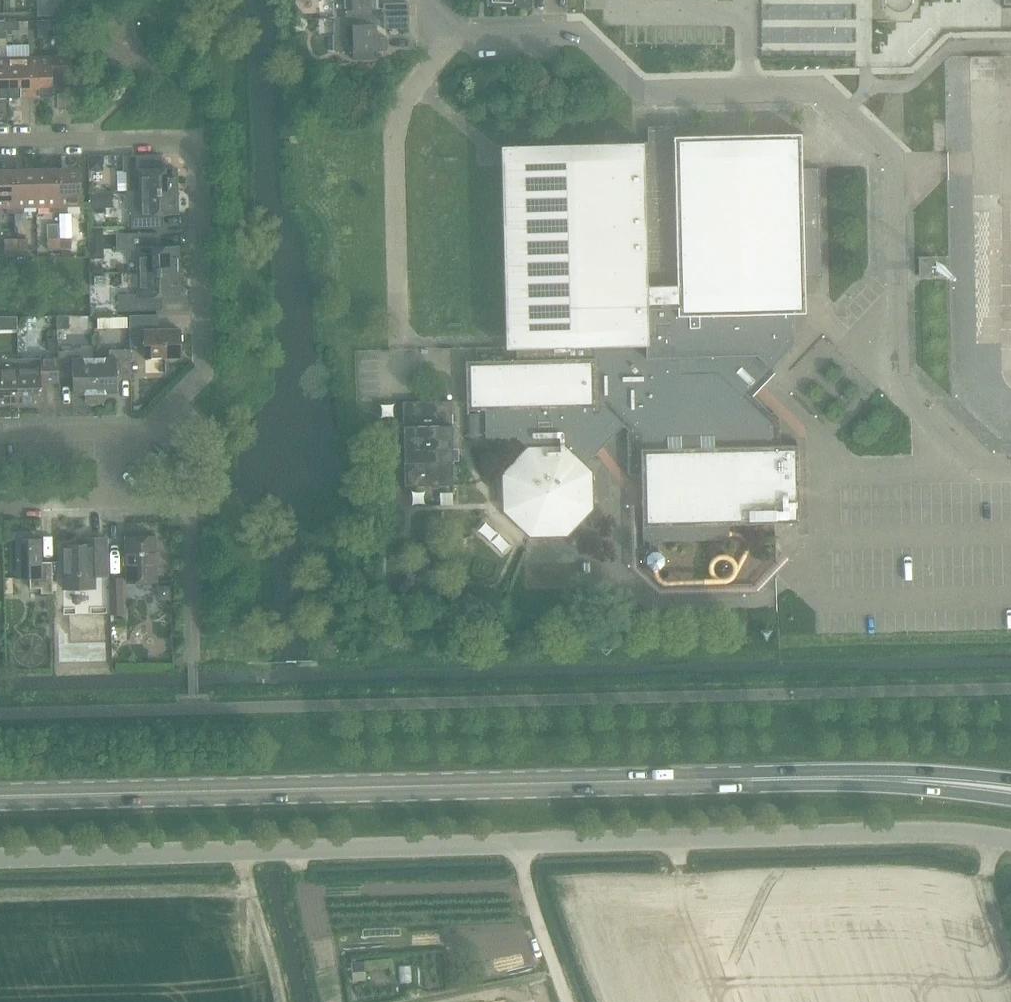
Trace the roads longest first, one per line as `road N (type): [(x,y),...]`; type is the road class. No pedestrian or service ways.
road 1 (unclassified): [(0,859),(926,832),(1010,841)]
road 2 (primary): [(0,796),(832,778)]
road 3 (unclassified): [(550,30),(581,34),(642,92),(817,88),(843,113),(893,163),(901,387),(980,463),(1010,467)]
road 4 (residential): [(145,431),(204,372),(200,140)]
road 5 (residential): [(0,141),(200,140)]
road 6 (primary): [(832,778),(1010,799)]
road 7 (primary): [(1010,779),(832,778)]
road 8 (residential): [(0,498),(82,495),(145,431)]
road 9 (track): [(569,1001),(518,843)]
road 10 (residential): [(0,435),(145,431)]
road 11 (residential): [(427,0),(428,20),(463,32),(550,30)]

